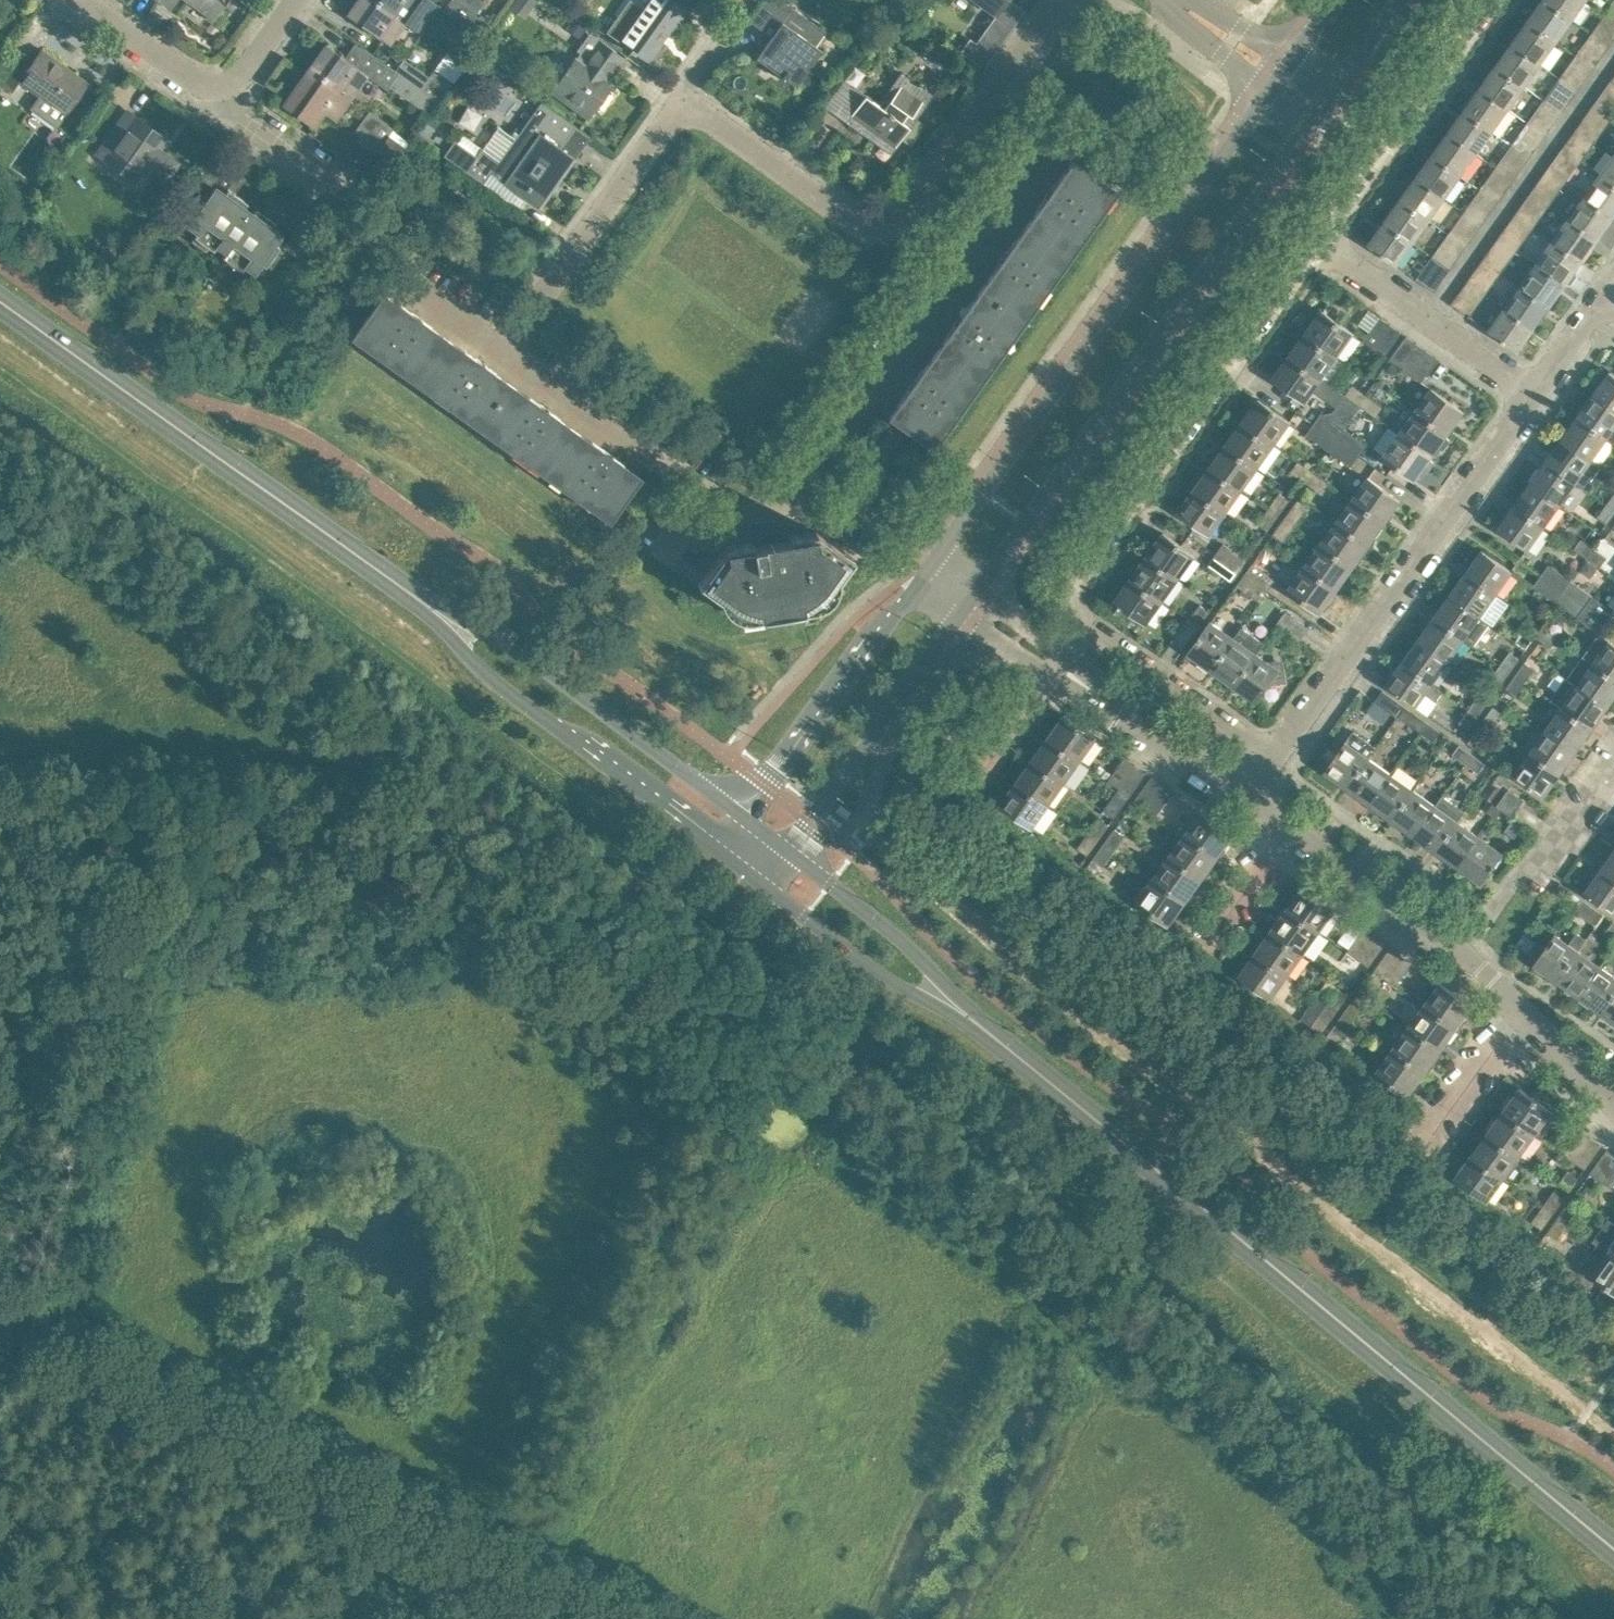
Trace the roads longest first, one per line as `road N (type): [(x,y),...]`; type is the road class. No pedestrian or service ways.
road 1 (secondary): [(1613,1549),(972,1019)]
road 2 (residential): [(500,346),(685,101),(859,223),(880,228),(904,219),(997,86)]
road 3 (residential): [(1274,756),(1086,623),(1075,586),(1317,241)]
road 4 (tertiary): [(970,604),(1191,319),(1330,108)]
road 5 (tertiary): [(1293,81),(1238,186),(1216,253),(1187,296),(1089,418),(1004,473),(936,565)]
road 6 (track): [(65,1345),(149,785)]
road 7 (track): [(502,1571),(35,1329)]
road 8 (secondary): [(422,601),(0,310)]
road 9 (residential): [(820,474),(1067,136),(997,86)]
road 10 (residential): [(1274,756),(1534,392)]
road 11 (secondary): [(744,817),(532,661),(422,601)]
road 12 (secondary): [(422,601),(497,684),(718,849)]
road 13 (tertiary): [(936,565),(744,817)]
road 14 (tertiary): [(788,851),(970,604)]
road 15 (residential): [(1317,241),(1488,0)]
road 16 (residential): [(1534,392),(1317,241)]
road 17 (residential): [(500,346),(704,505)]
road 18 (secondary): [(972,1019),(907,945),(788,851)]
road 19 (secondary): [(764,884),(884,975),(972,1019)]
road 20 (residential): [(1459,954),(1512,880),(1538,870),(1613,767)]
road 21 (residential): [(1245,798),(1058,664)]
road 22 (residential): [(1459,954),(1287,829)]
road 23 (residential): [(222,92),(91,0)]
road 24 (residential): [(1434,1134),(1525,1014)]
road 25 (residential): [(936,565),(820,474)]
road 26 (tertiary): [(1330,108),(1372,68),(1421,0)]
road 27 (unclassified): [(1293,81),(1177,0)]
road 28 (residential): [(1207,944),(1287,829)]
road 29 (residential): [(336,171),(222,92)]
road 30 (residential): [(985,777),(1058,664)]
road 31 (residential): [(704,505),(795,498),(820,474)]
road 32 (residential): [(1613,1099),(1525,1014)]
road 33 (residential): [(1534,392),(1603,293)]

